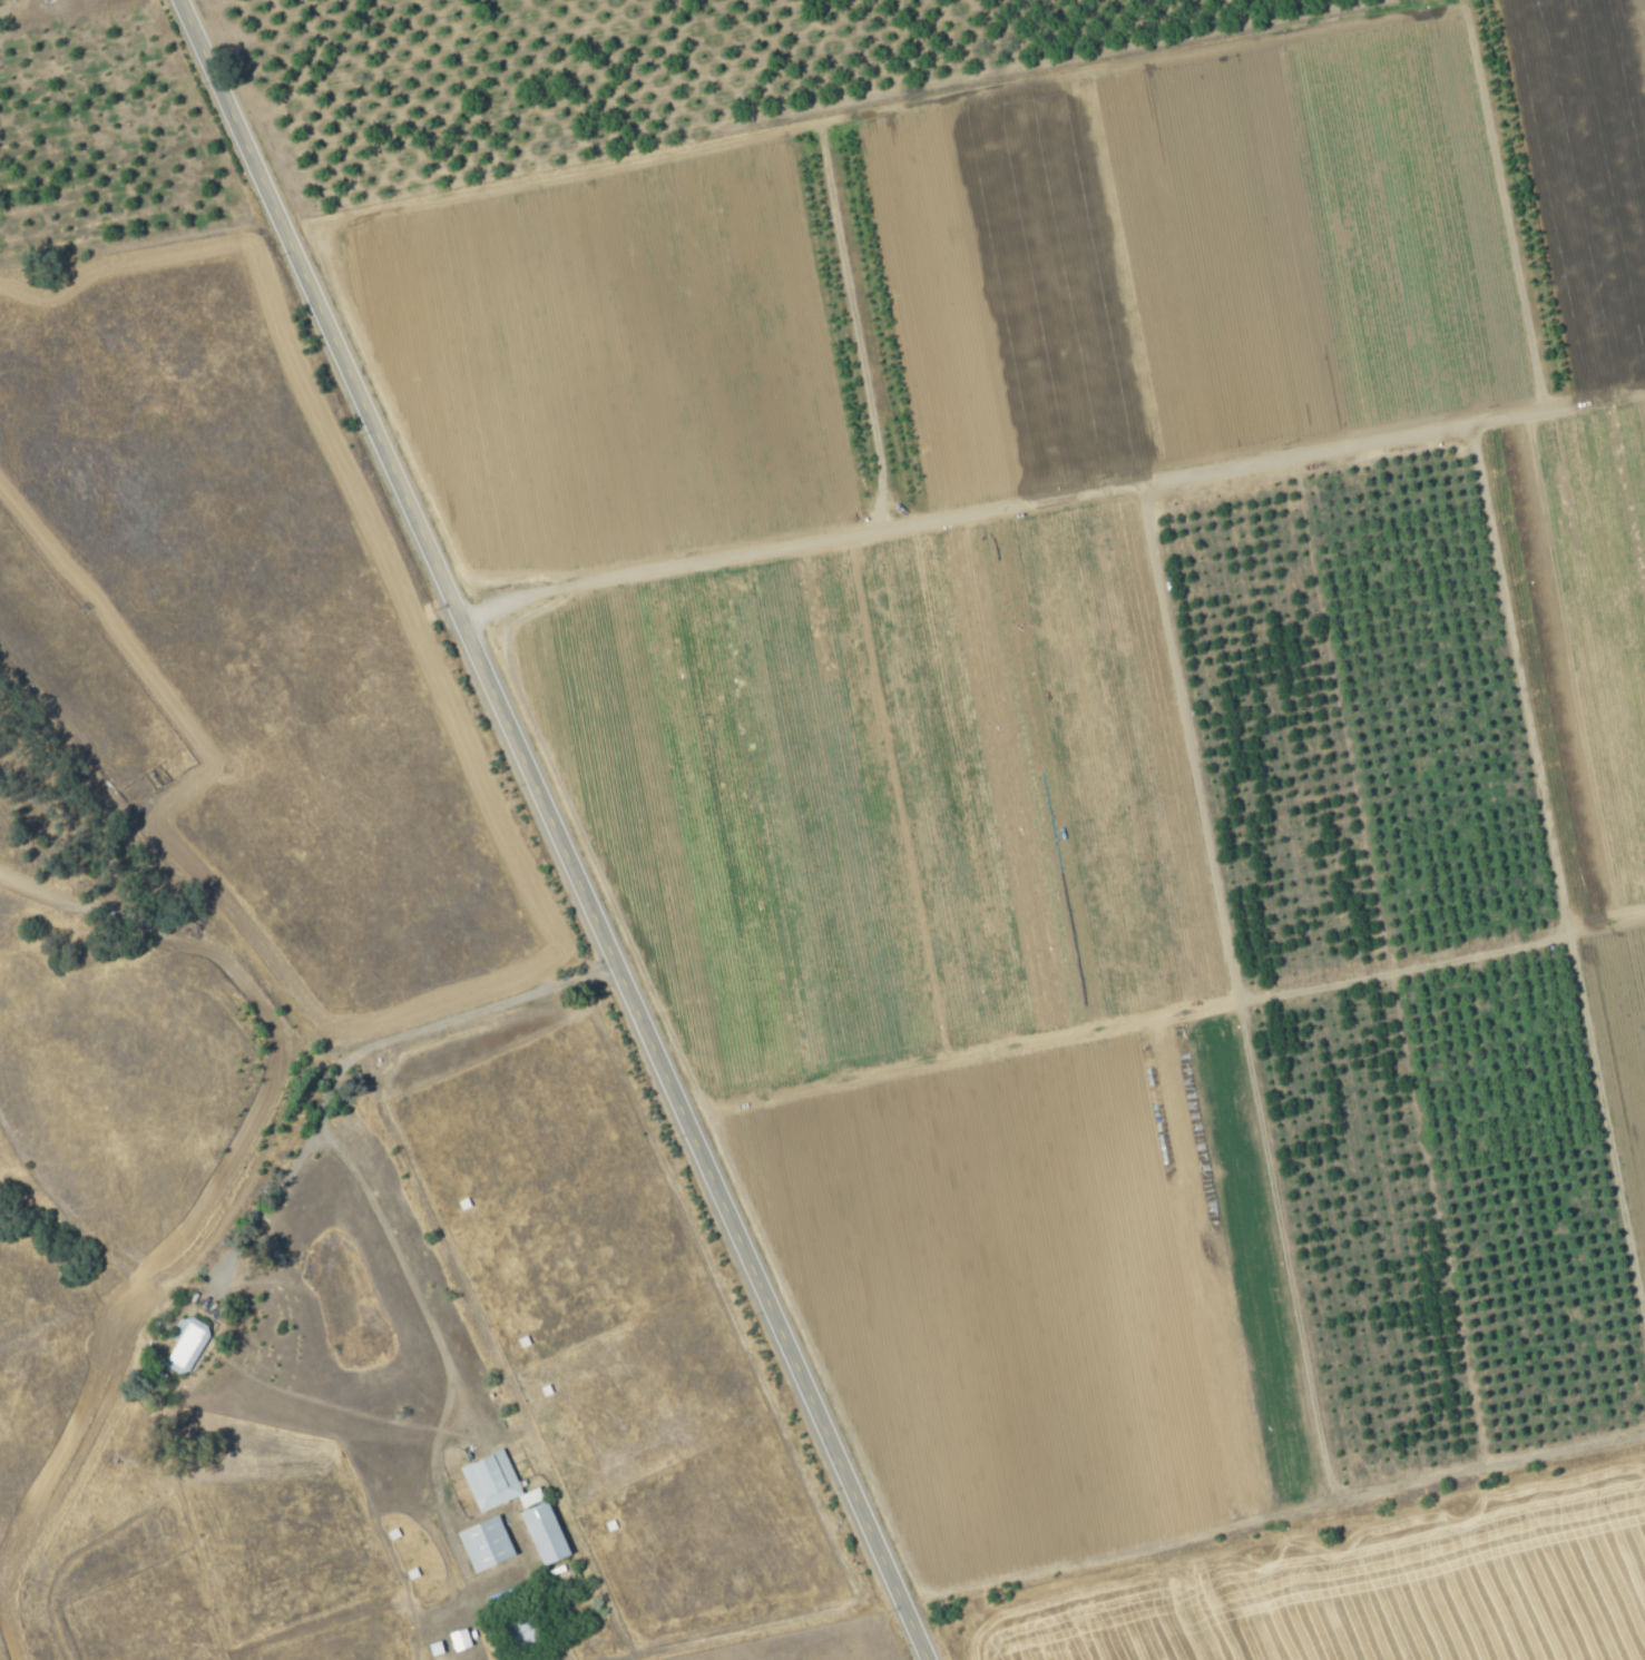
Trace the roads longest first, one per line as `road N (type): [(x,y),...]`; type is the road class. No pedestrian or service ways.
road 1 (primary): [(935,1659),(181,0)]

